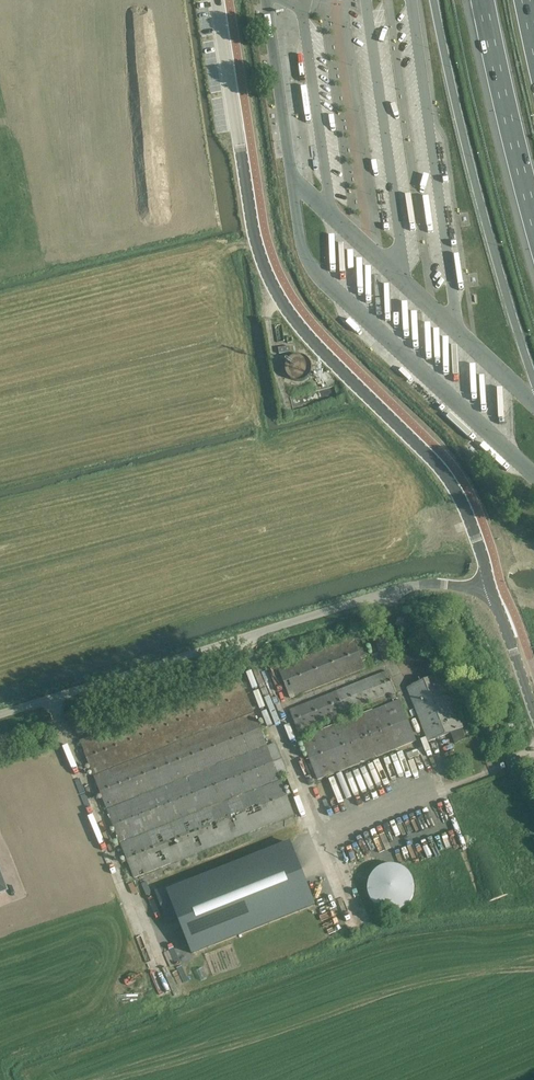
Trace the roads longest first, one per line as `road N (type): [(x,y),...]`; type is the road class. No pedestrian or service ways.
road 1 (tertiary): [(494,596),(471,517),(439,463),(319,348),(269,277),(251,217),(217,0)]
road 2 (unclassified): [(0,715),(389,592),(444,585),(494,596)]
road 3 (motorway): [(484,0),(533,216)]
road 4 (tertiary): [(533,710),(494,596)]

